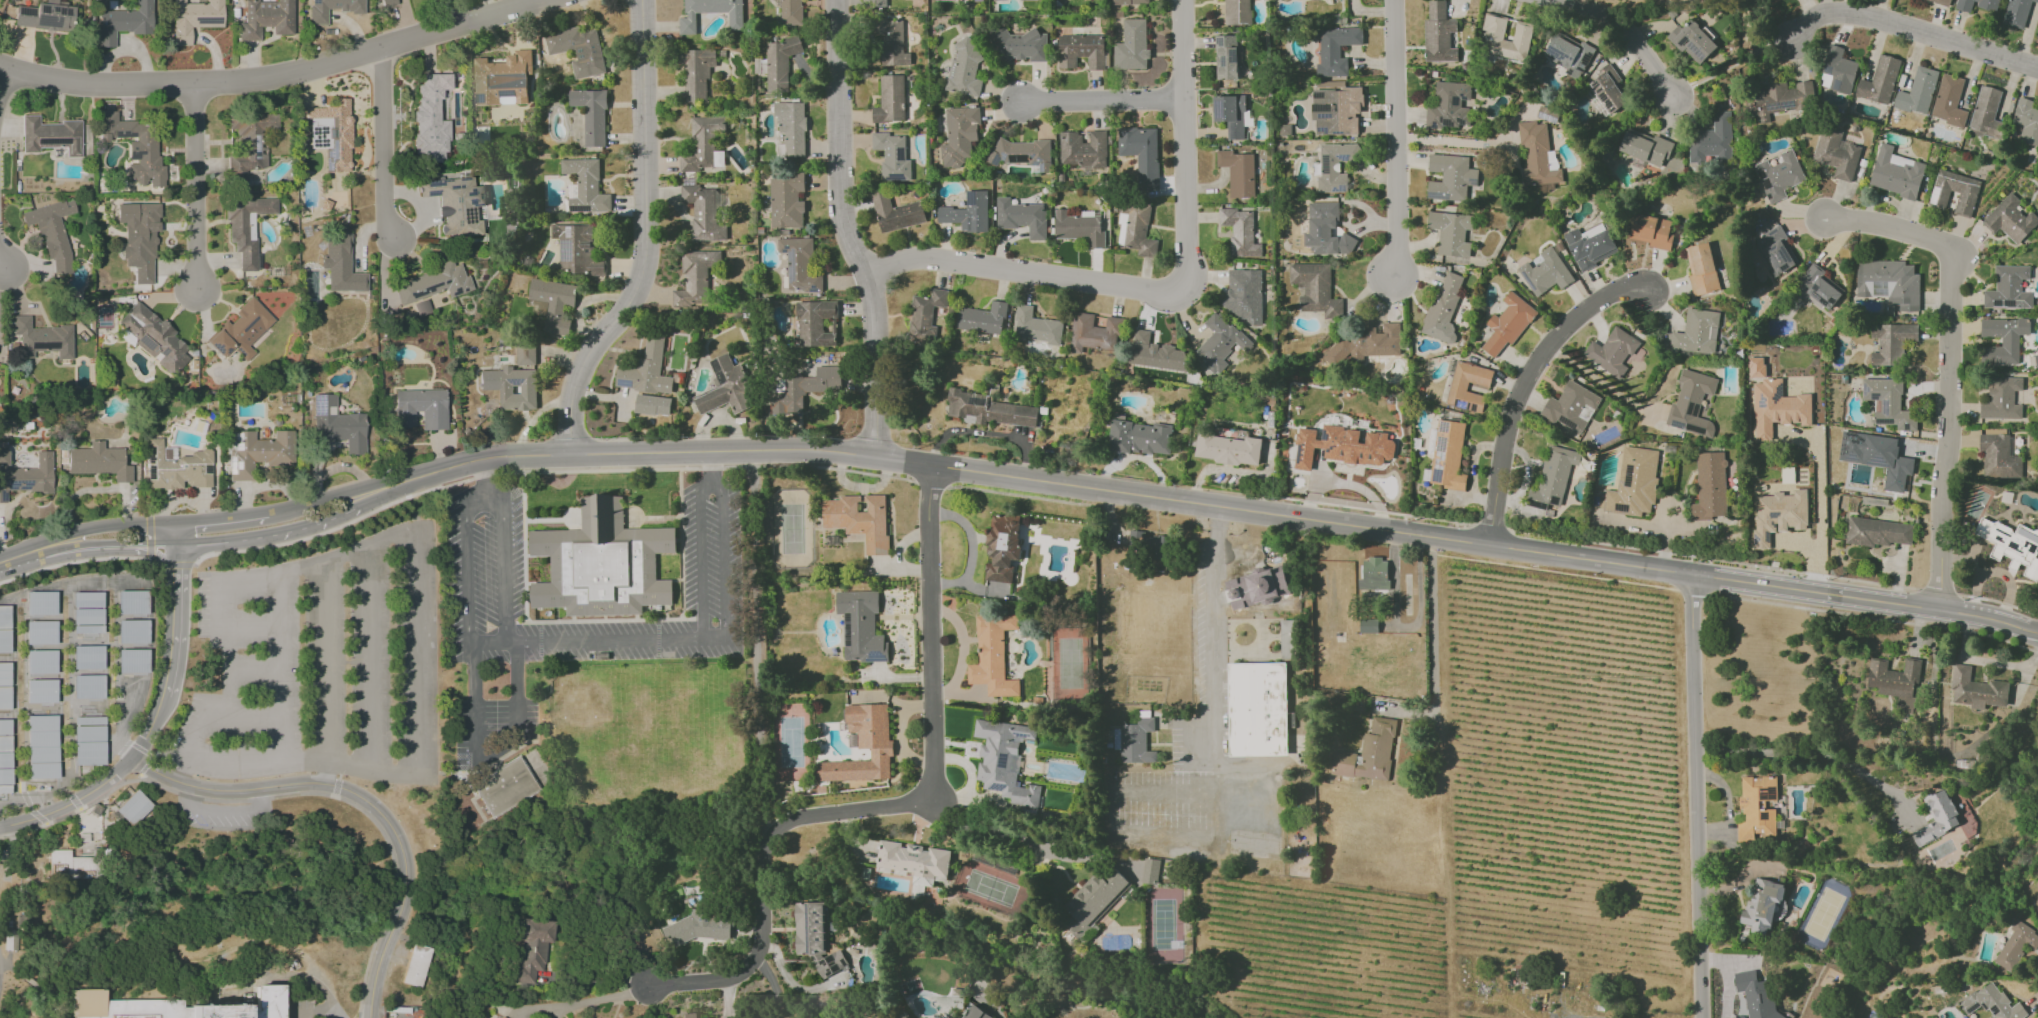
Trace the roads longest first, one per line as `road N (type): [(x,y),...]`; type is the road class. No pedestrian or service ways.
road 1 (tertiary): [(479,461),(836,452),(1595,559)]
road 2 (residential): [(754,452),(766,812),(776,830),(761,852),(762,943),(751,967),(731,980),(650,987)]
road 3 (residential): [(550,0),(294,75),(90,89),(0,69)]
road 4 (residential): [(935,466),(927,519),(933,803),(793,820),(776,830)]
road 5 (residential): [(1825,219),(1891,230),(1963,256),(1952,294),(1940,608)]
road 6 (residential): [(571,456),(583,364),(638,291),(647,263),(644,0)]
road 7 (residential): [(131,760),(195,789),(327,787),(371,807),(395,842),(405,903),(371,1017)]
road 8 (residential): [(837,0),(844,225),(868,276),(874,318),(872,457)]
road 9 (tertiary): [(1595,559),(1940,608),(2037,632)]
road 10 (residential): [(1693,576),(1702,1017)]
road 11 (residential): [(1490,544),(1507,428),(1533,371),(1584,311),(1620,290),(1653,296)]
road 12 (residential): [(1181,287),(1160,293),(928,259),(868,276)]
road 13 (residential): [(1182,0),(1188,272),(1181,287)]
road 14 (residential): [(1393,0),(1395,281)]
road 15 (tertiary): [(8,560),(279,532)]
road 16 (residential): [(2037,69),(1856,14),(1814,17),(1793,42)]
road 17 (residential): [(178,526),(174,665),(158,715),(131,760)]
road 18 (tertiary): [(479,461),(377,481),(271,516)]
road 19 (residential): [(194,87),(197,289)]
road 20 (residential): [(395,241),(386,218),(383,50)]
road 21 (tertiary): [(178,526),(97,528),(33,543),(8,560)]
road 22 (residential): [(1675,101),(1633,37),(1596,11),(1554,0)]
road 23 (residential): [(1181,104),(1021,105)]
road 24 (residential): [(0,829),(75,803),(131,760)]
road 25 (tertiary): [(360,508),(479,461)]

